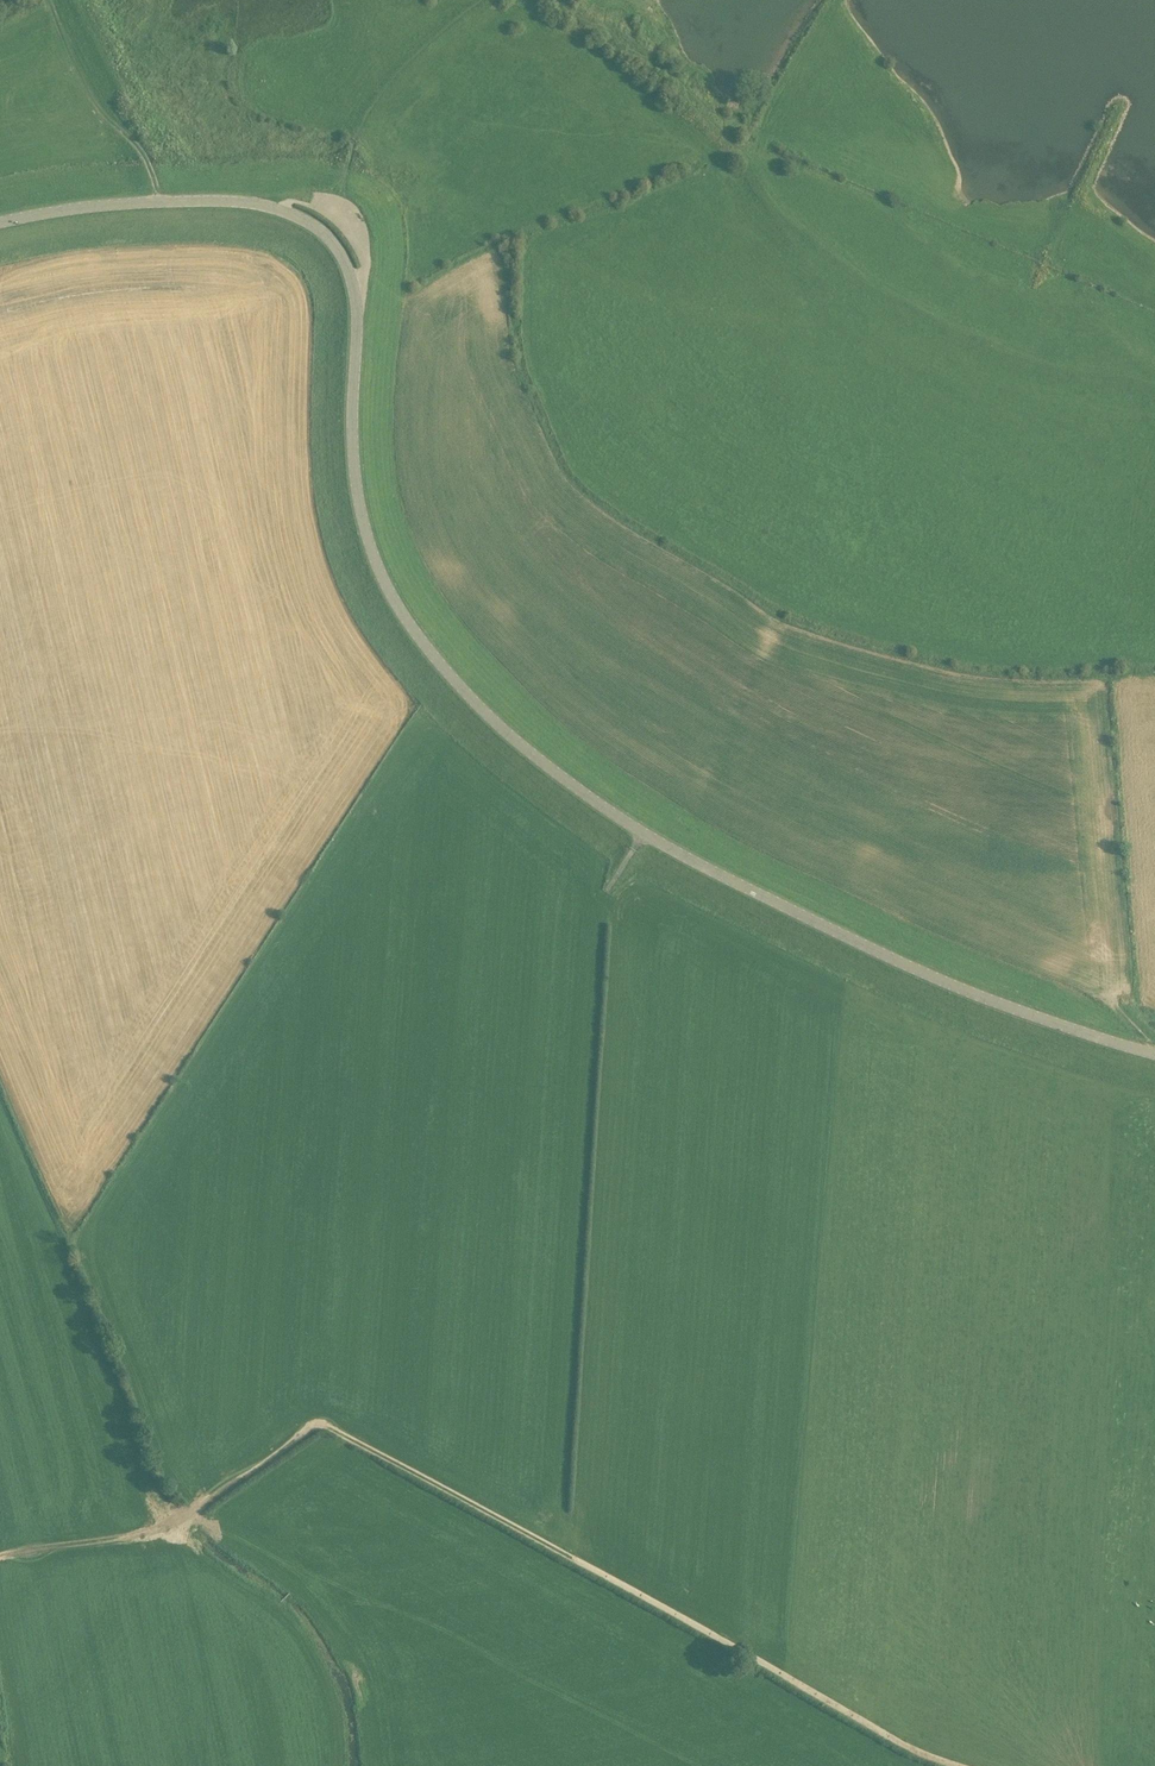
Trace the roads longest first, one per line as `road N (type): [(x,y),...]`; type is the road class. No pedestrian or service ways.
road 1 (unclassified): [(1154,1054),(949,988),(692,860),(589,795),(503,725),(416,629),(376,559),(354,442),(356,296),(344,262),(311,225),(255,204),(169,202),(0,224)]
road 2 (track): [(72,0),(169,202)]

